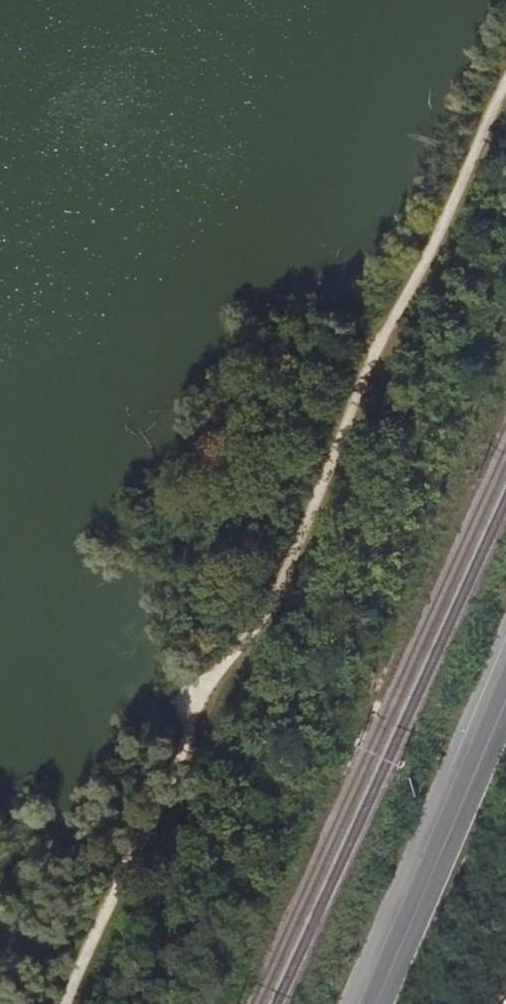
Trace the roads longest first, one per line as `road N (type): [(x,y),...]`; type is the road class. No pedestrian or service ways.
road 1 (primary): [(374,1003),(505,685)]

